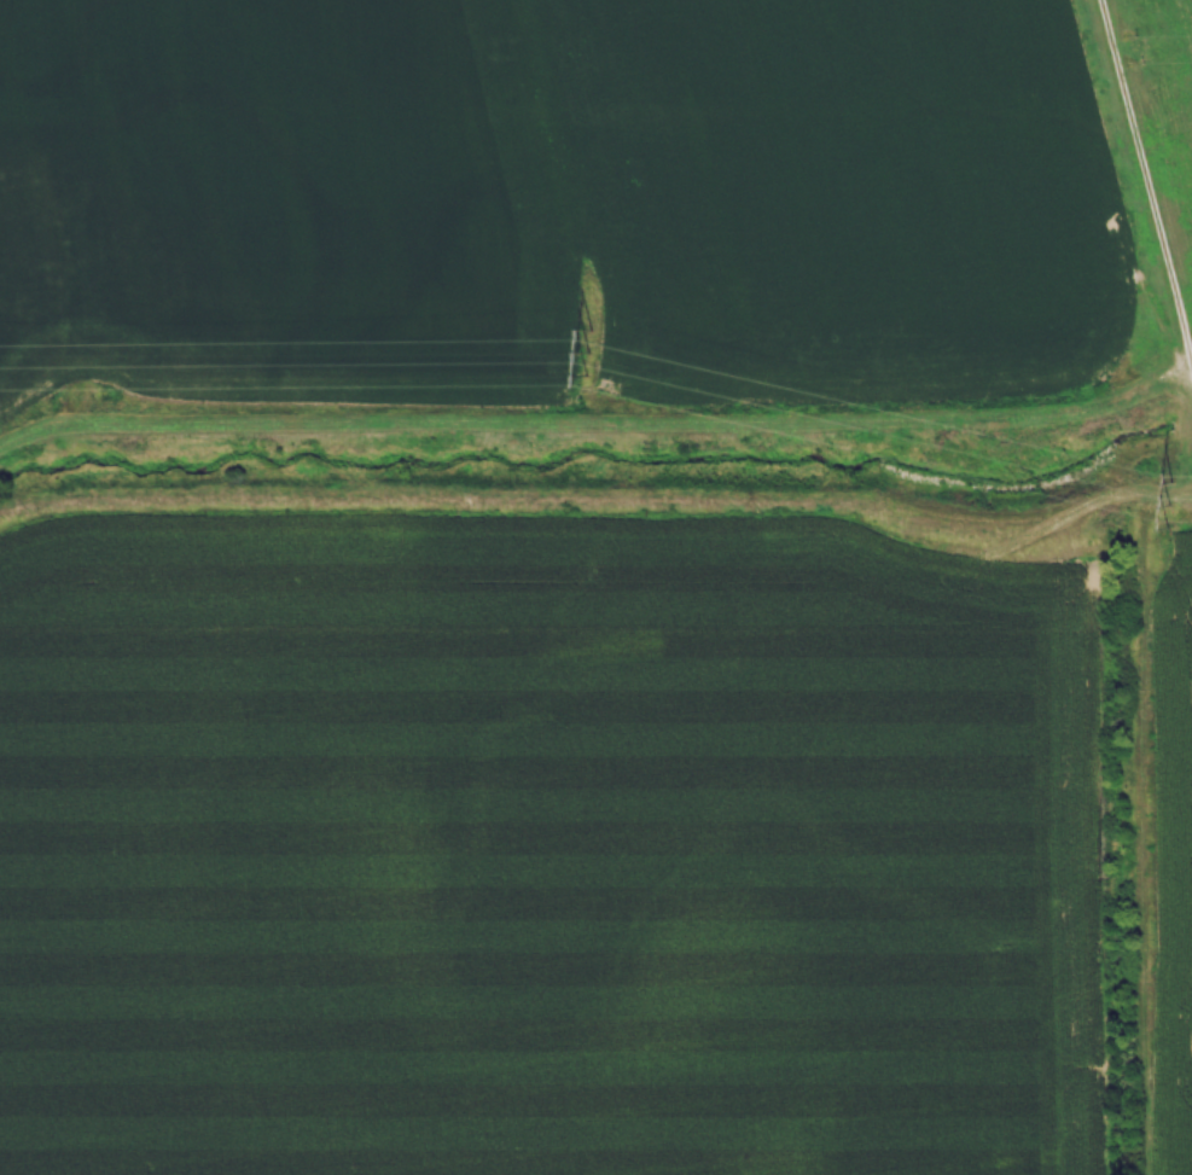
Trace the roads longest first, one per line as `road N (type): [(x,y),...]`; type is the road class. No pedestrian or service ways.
road 1 (track): [(1191,374),(1153,380),(1117,405),(1049,417),(122,421),(0,448)]

